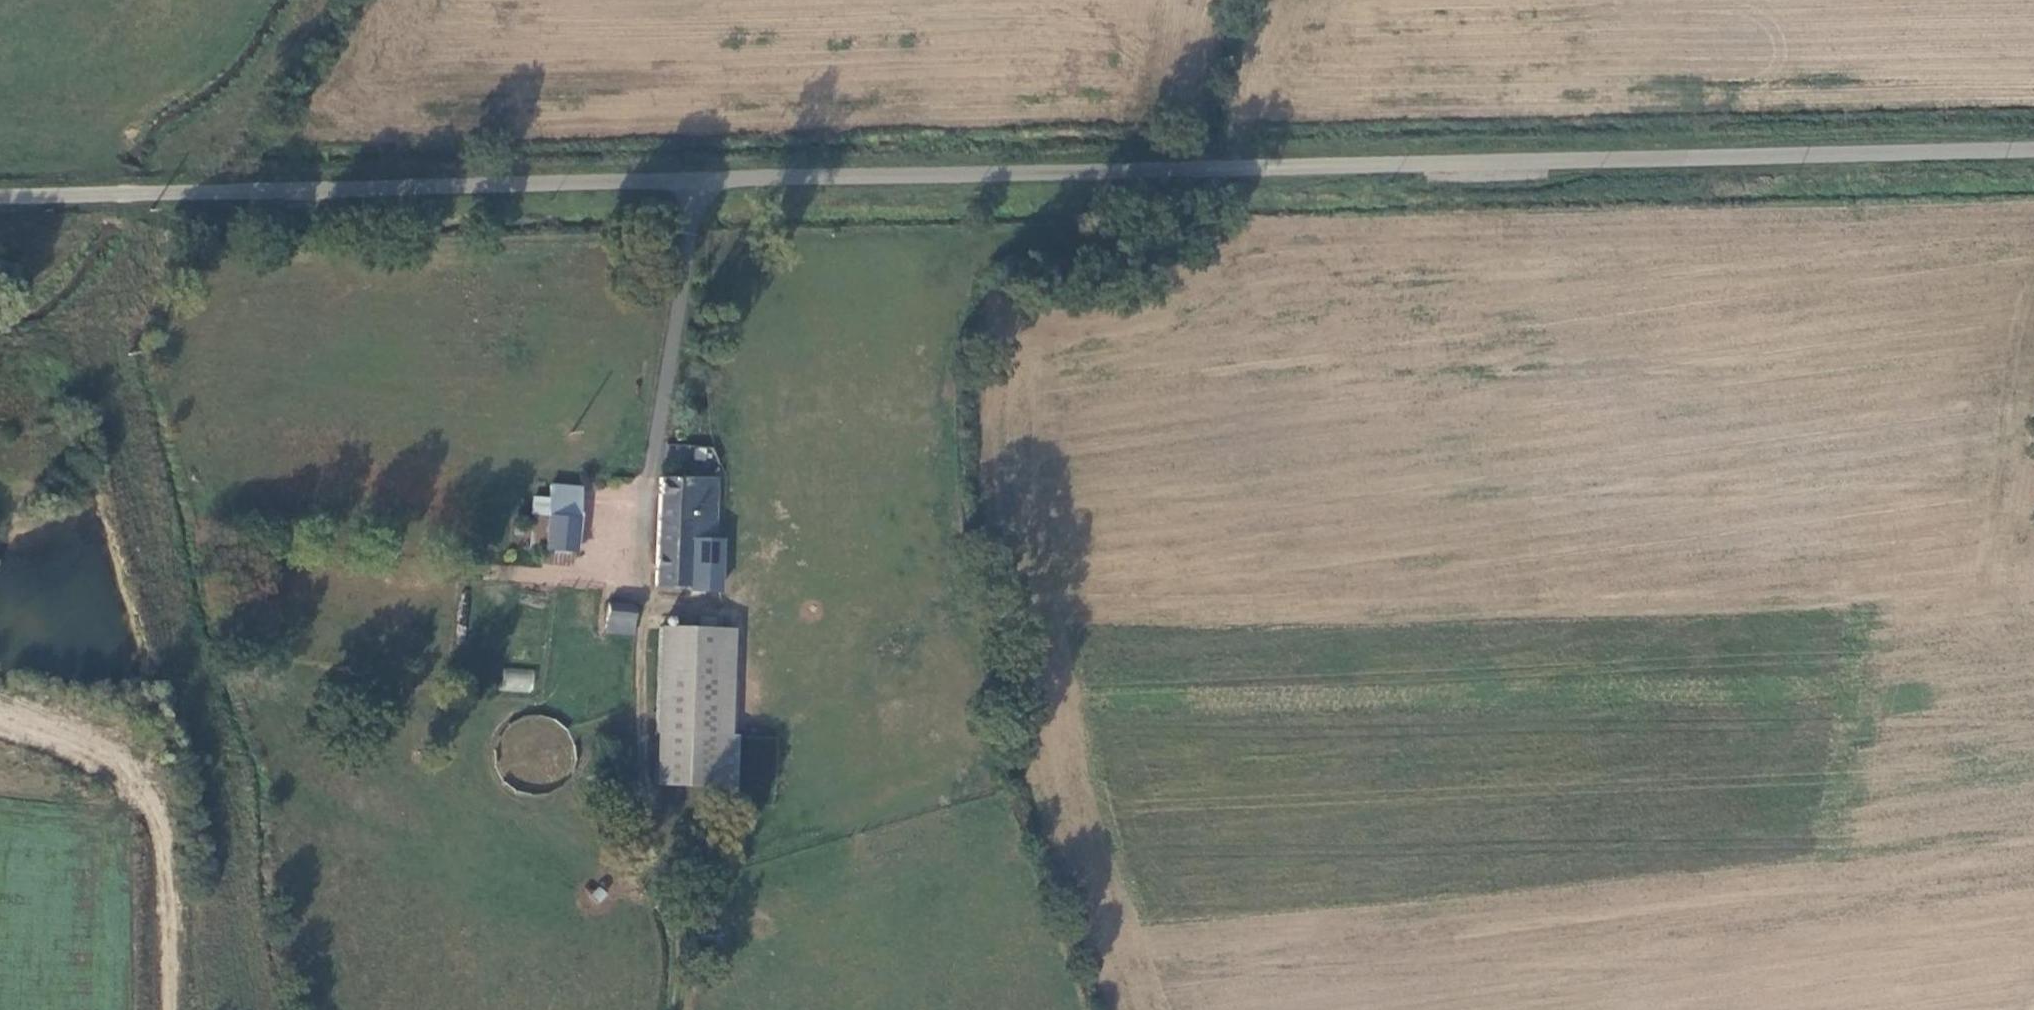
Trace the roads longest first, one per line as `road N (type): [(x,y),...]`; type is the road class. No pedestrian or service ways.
road 1 (unclassified): [(2033,151),(0,198)]
road 2 (track): [(0,713),(116,755),(164,820),(162,1009)]

